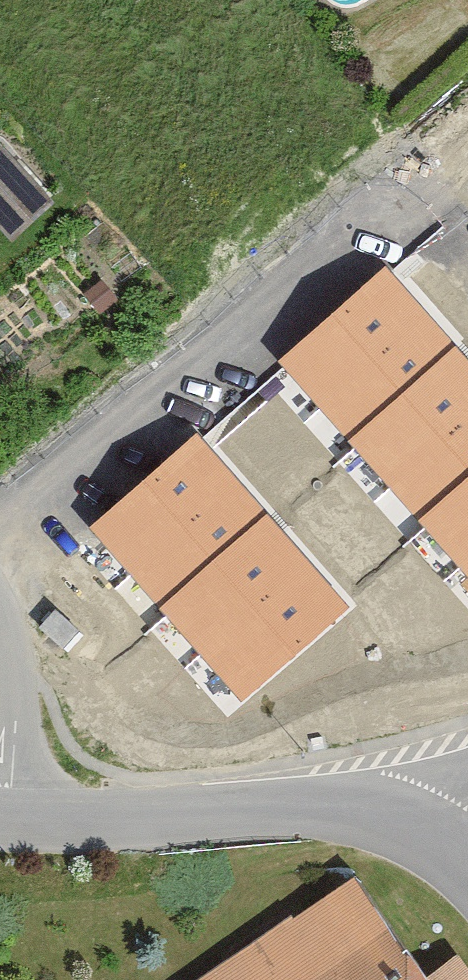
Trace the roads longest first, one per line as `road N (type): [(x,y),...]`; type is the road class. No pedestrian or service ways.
road 1 (unclassified): [(431,833),(323,805),(44,830)]
road 2 (residential): [(44,830),(0,636)]

